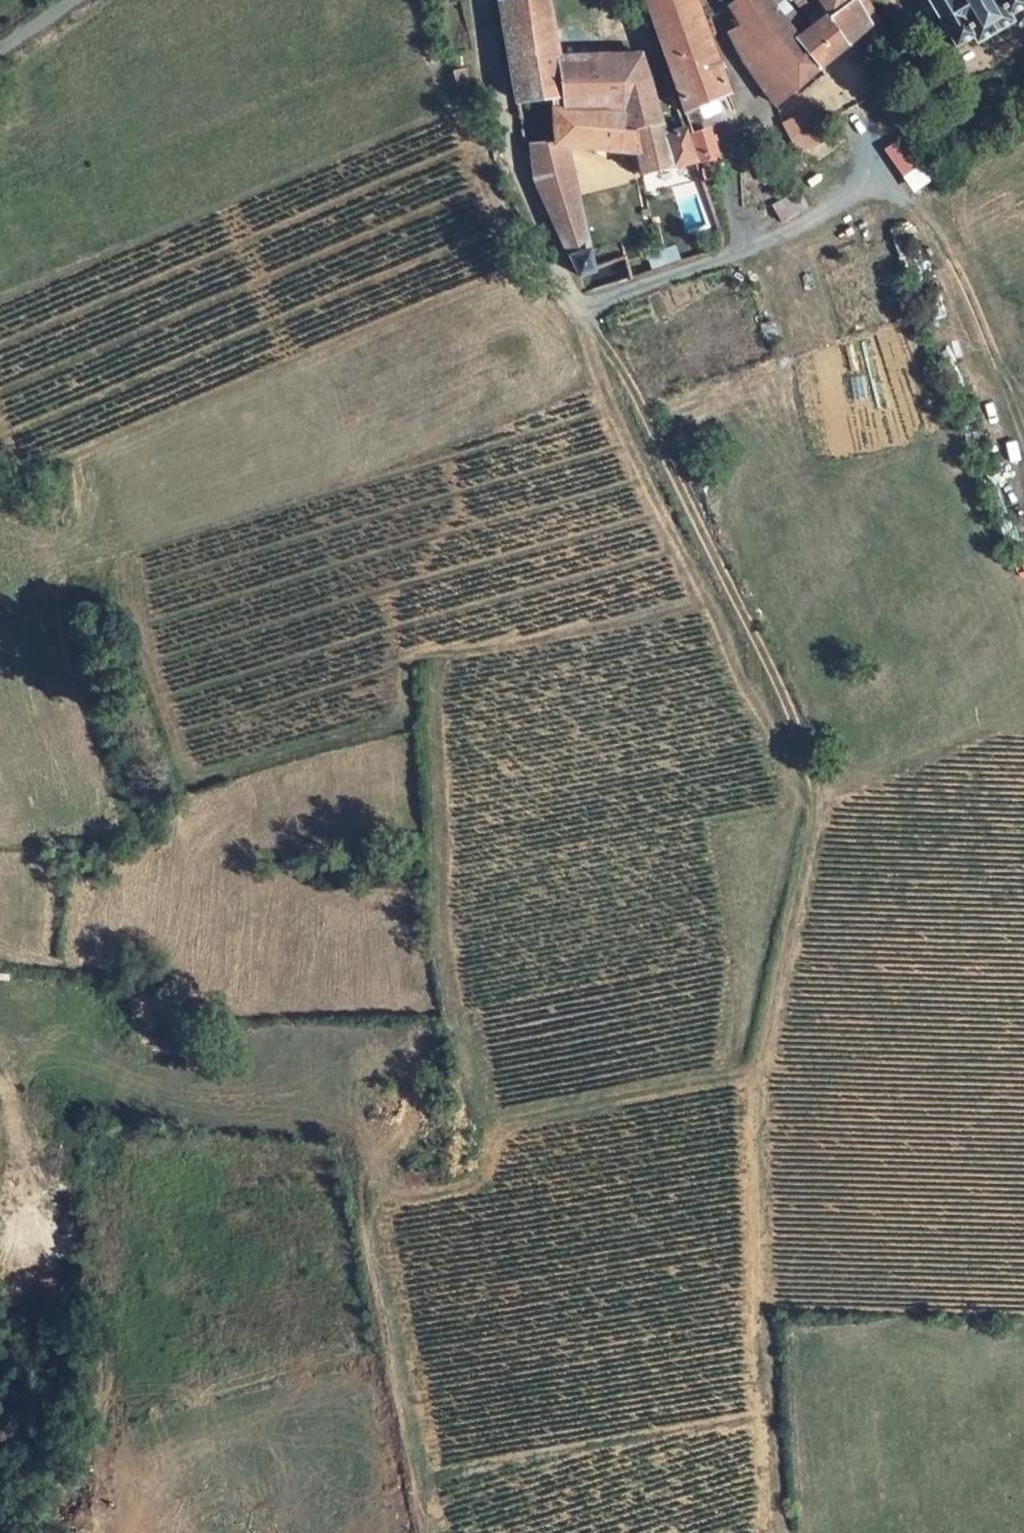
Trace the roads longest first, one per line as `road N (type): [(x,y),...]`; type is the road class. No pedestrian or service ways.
road 1 (track): [(776,1532),(755,1074),(813,800),(805,740),(635,394),(579,307)]

